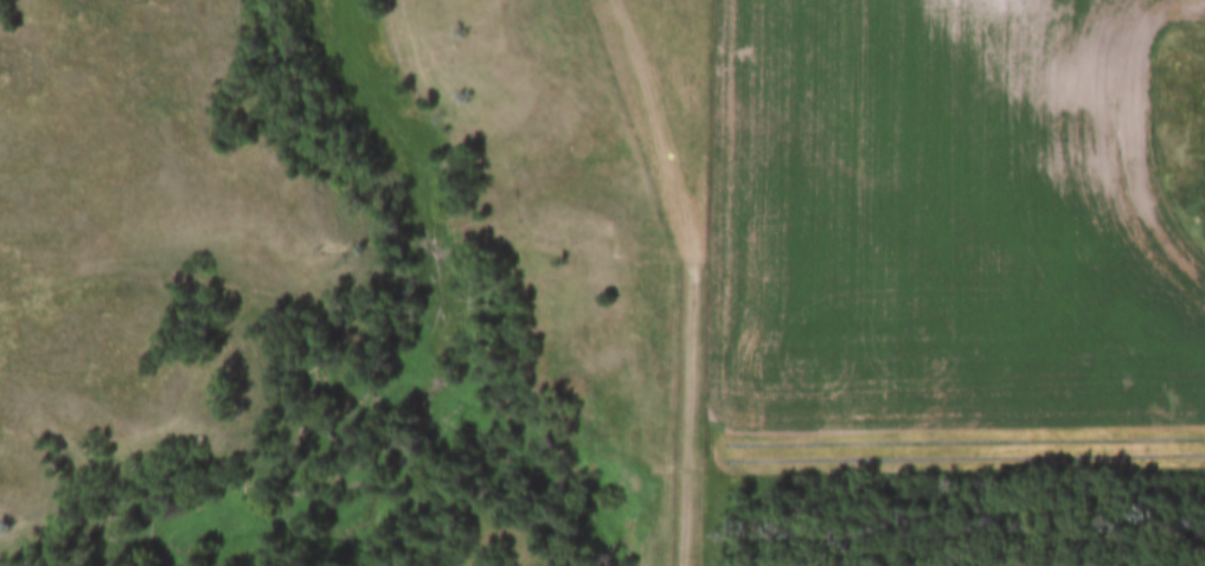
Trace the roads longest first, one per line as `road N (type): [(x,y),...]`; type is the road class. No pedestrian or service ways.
road 1 (track): [(685,565),(696,259),(617,0)]

